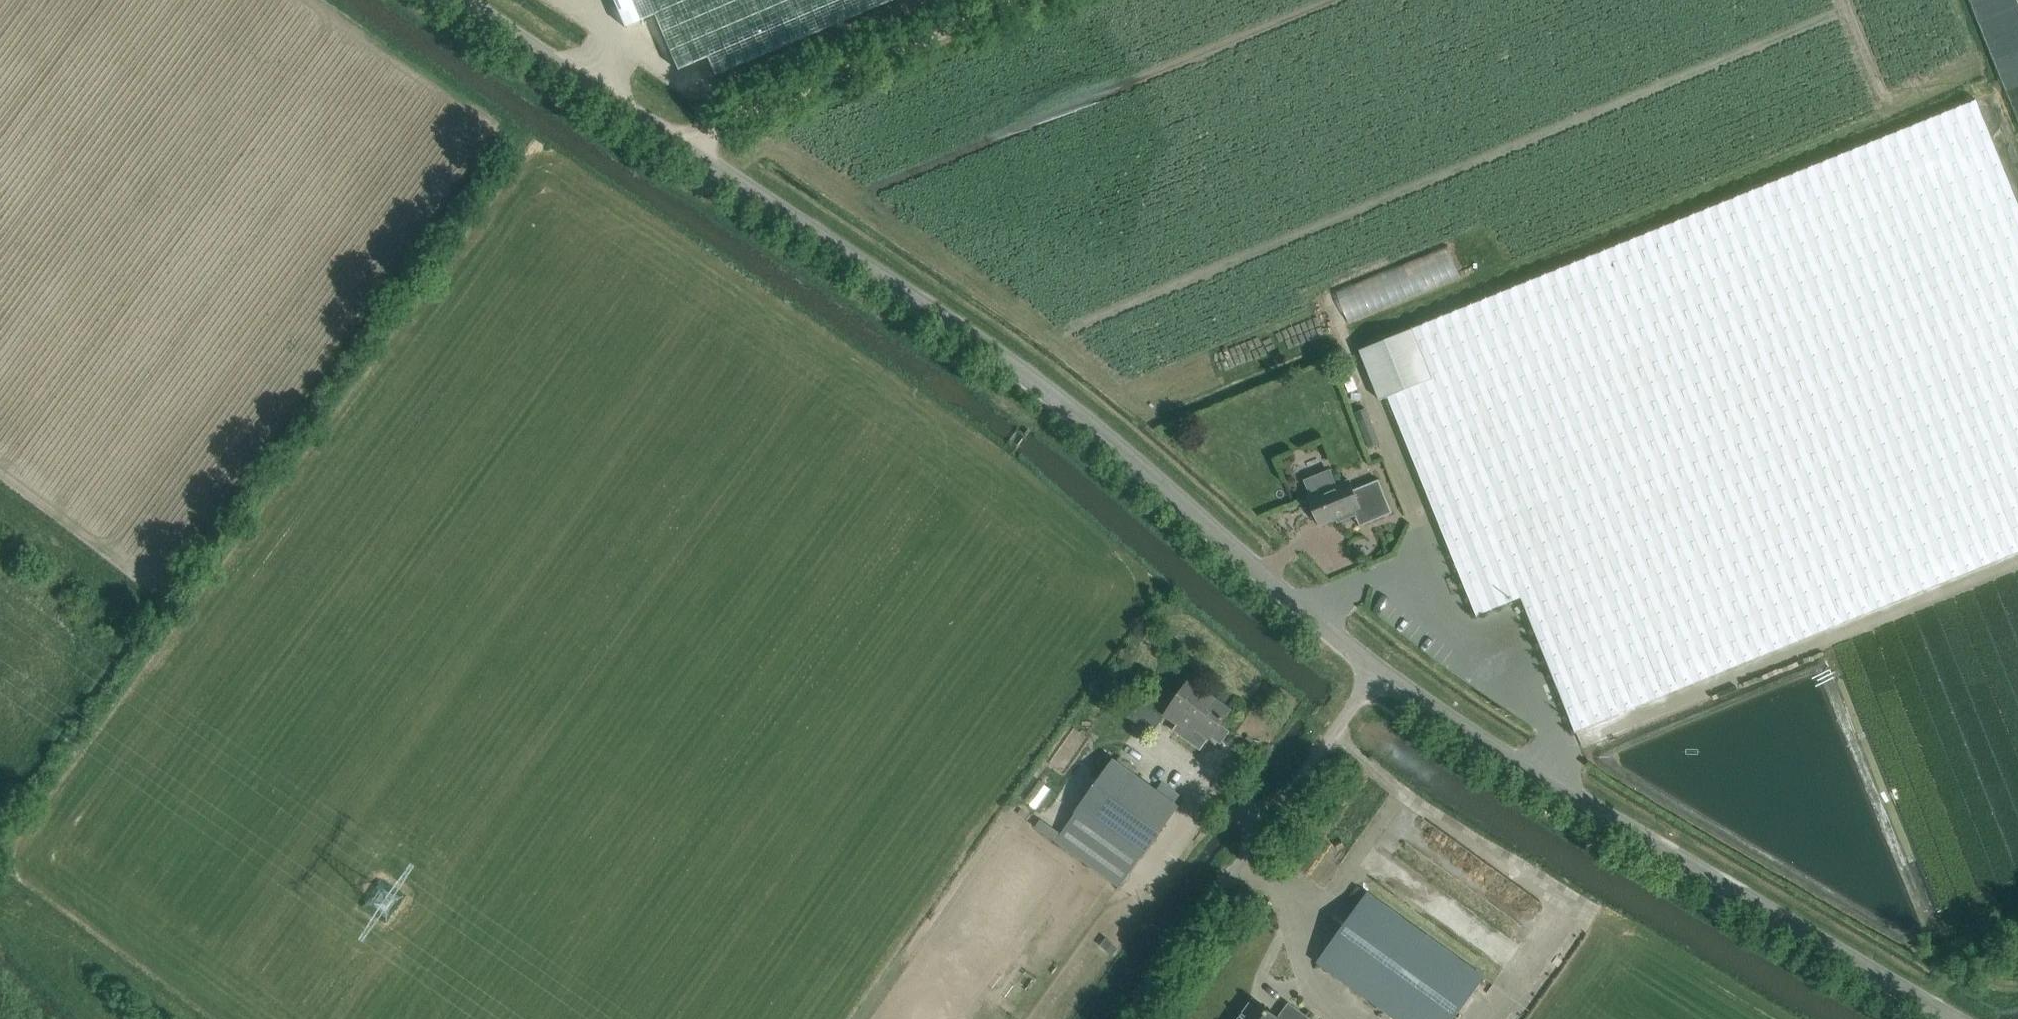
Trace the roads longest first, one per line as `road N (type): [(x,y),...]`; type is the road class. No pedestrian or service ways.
road 1 (unclassified): [(1379,669),(1024,372),(459,0)]
road 2 (unclassified): [(1958,1018),(1582,801),(1379,669)]
road 3 (unclassified): [(1129,1018),(1379,669)]
road 4 (track): [(1031,0),(679,145)]

